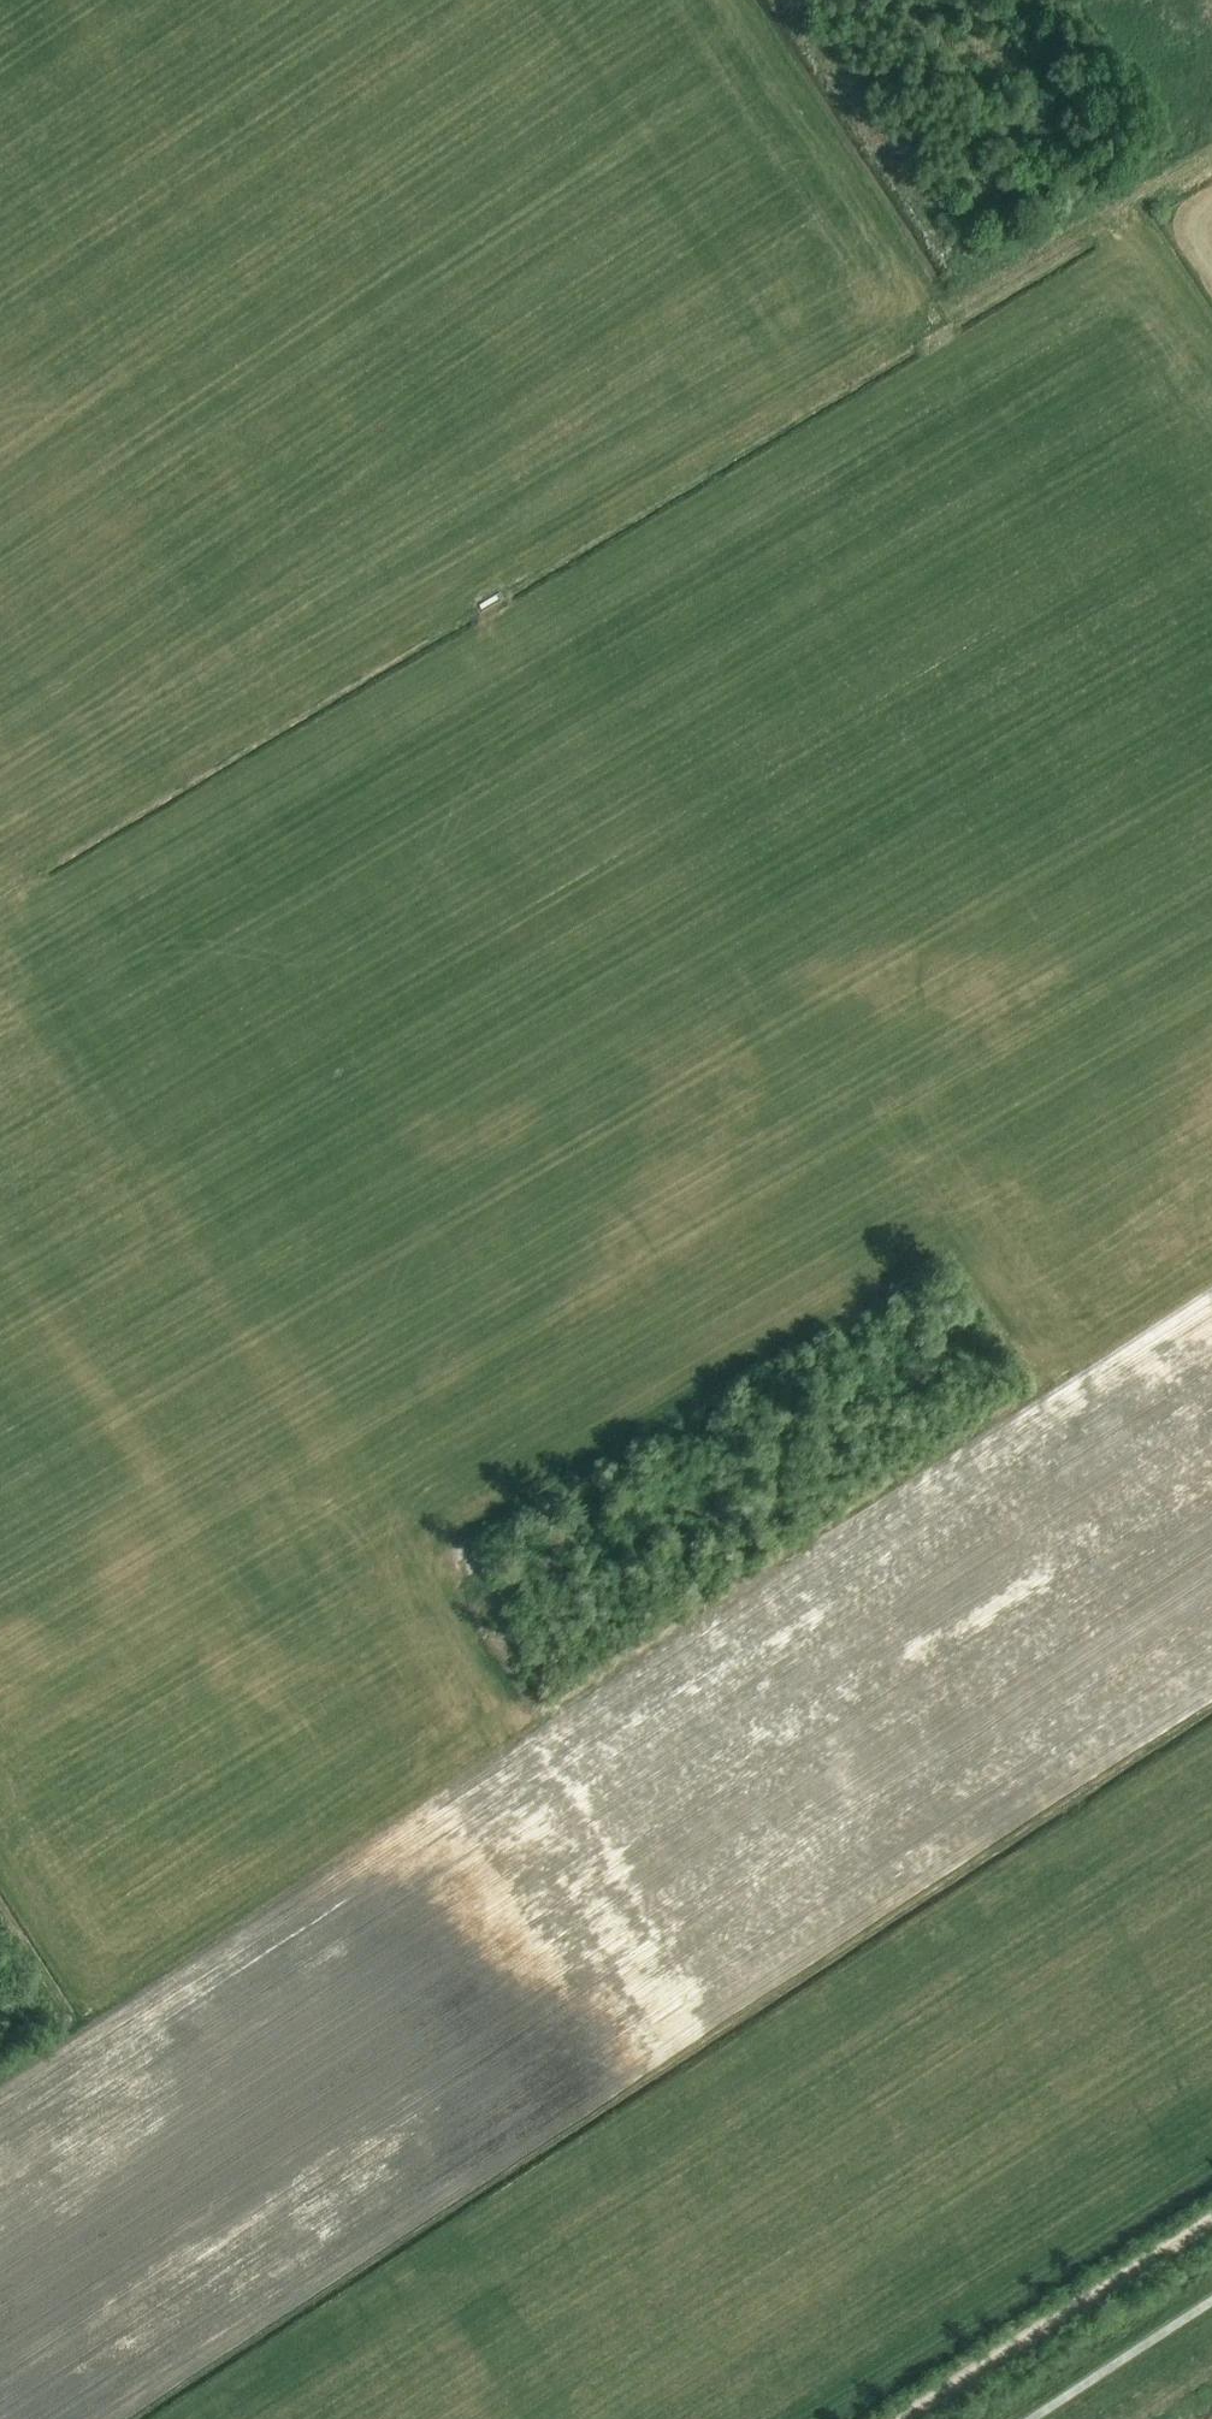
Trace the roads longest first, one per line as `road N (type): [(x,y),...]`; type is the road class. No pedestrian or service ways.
road 1 (track): [(1211,2222),(906,2418)]
road 2 (track): [(973,296),(1211,151)]

